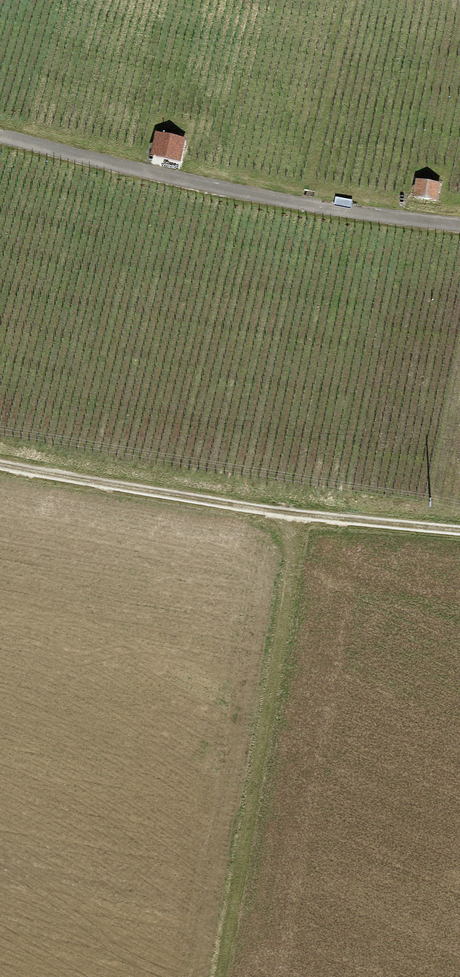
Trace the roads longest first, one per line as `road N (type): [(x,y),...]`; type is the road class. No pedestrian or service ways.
road 1 (track): [(292,513),(217,976)]
road 2 (track): [(459,215),(178,175),(0,128)]
road 3 (track): [(0,464),(292,513),(459,532)]

